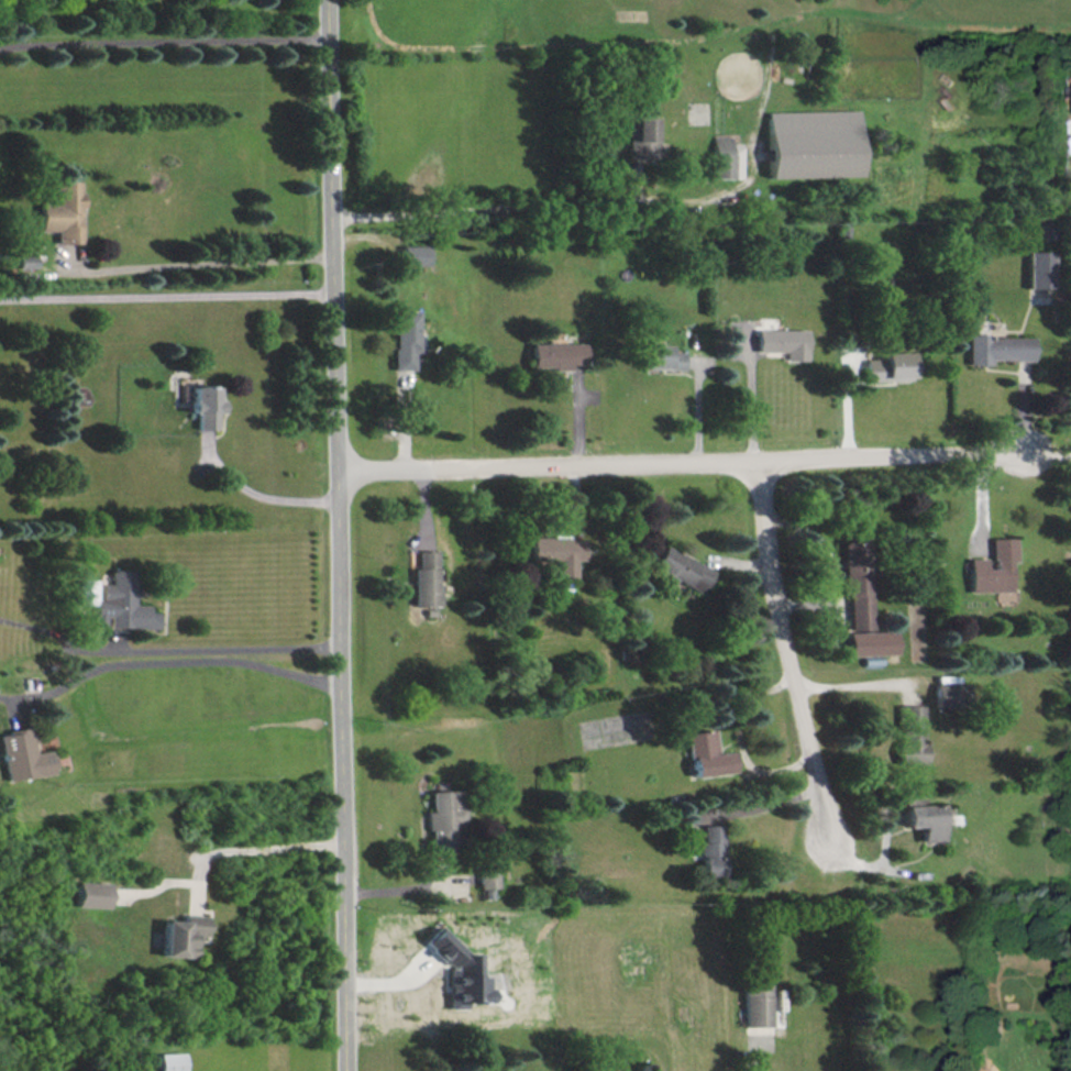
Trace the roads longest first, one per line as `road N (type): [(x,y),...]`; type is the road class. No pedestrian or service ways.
road 1 (residential): [(330,0),(345,1070)]
road 2 (residential): [(1041,456),(338,473)]
road 3 (residential): [(760,463),(771,584),(825,832)]

